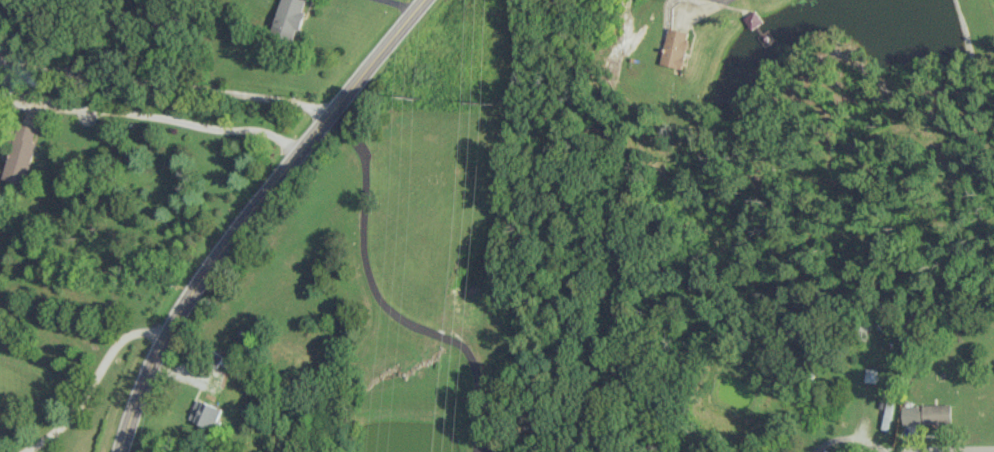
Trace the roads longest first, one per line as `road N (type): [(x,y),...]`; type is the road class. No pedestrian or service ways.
road 1 (secondary): [(119,451),(192,286),(422,0)]
road 2 (residential): [(328,112),(0,62)]

